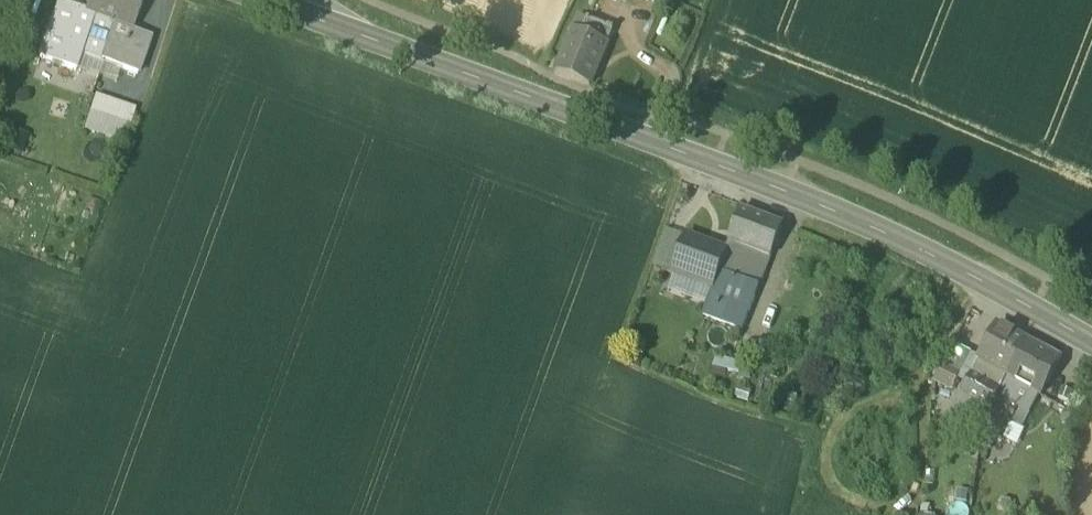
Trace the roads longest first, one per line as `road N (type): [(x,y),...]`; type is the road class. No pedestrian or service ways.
road 1 (secondary): [(1091,343),(859,221),(265,0)]

